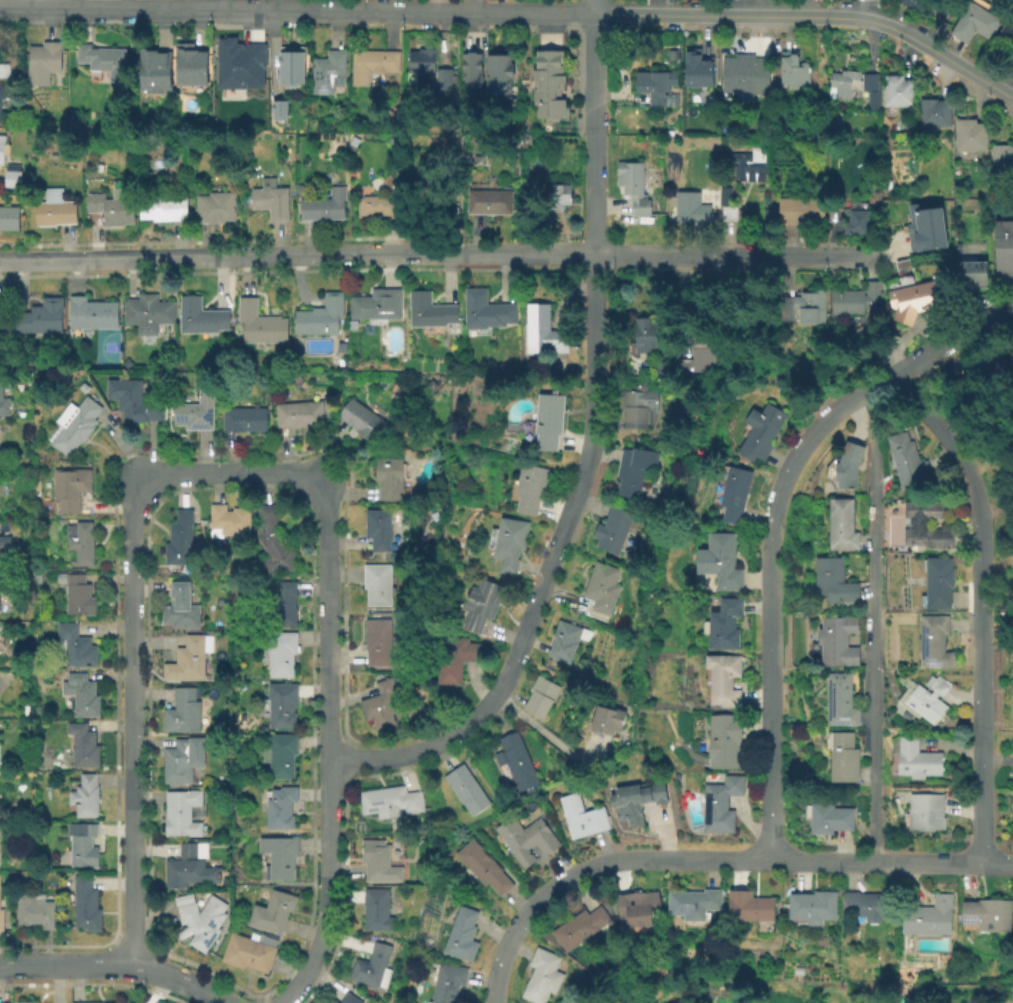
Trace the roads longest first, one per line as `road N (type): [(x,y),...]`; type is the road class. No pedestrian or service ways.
road 1 (tertiary): [(1012,100),(907,36),(864,21),(0,8)]
road 2 (residential): [(329,761),(320,484),(269,473),(172,474),(140,483),(133,517),(133,967)]
road 3 (residential): [(593,14),(596,422),(583,478),(517,657),(489,705),(452,735),(407,755),(329,761)]
road 4 (residential): [(1012,304),(847,404),(780,486),(767,858)]
road 5 (residential): [(1012,864),(602,861),(553,885),(524,911),(499,955),(490,1002)]
road 6 (residential): [(984,863),(981,512),(966,460),(943,427),(918,402),(872,385)]
road 7 (residential): [(406,257),(0,259)]
road 8 (residential): [(873,259),(522,257)]
road 9 (residential): [(285,1002),(317,957),(330,907),(329,761)]
road 10 (residential): [(225,1002),(133,967),(0,965)]

